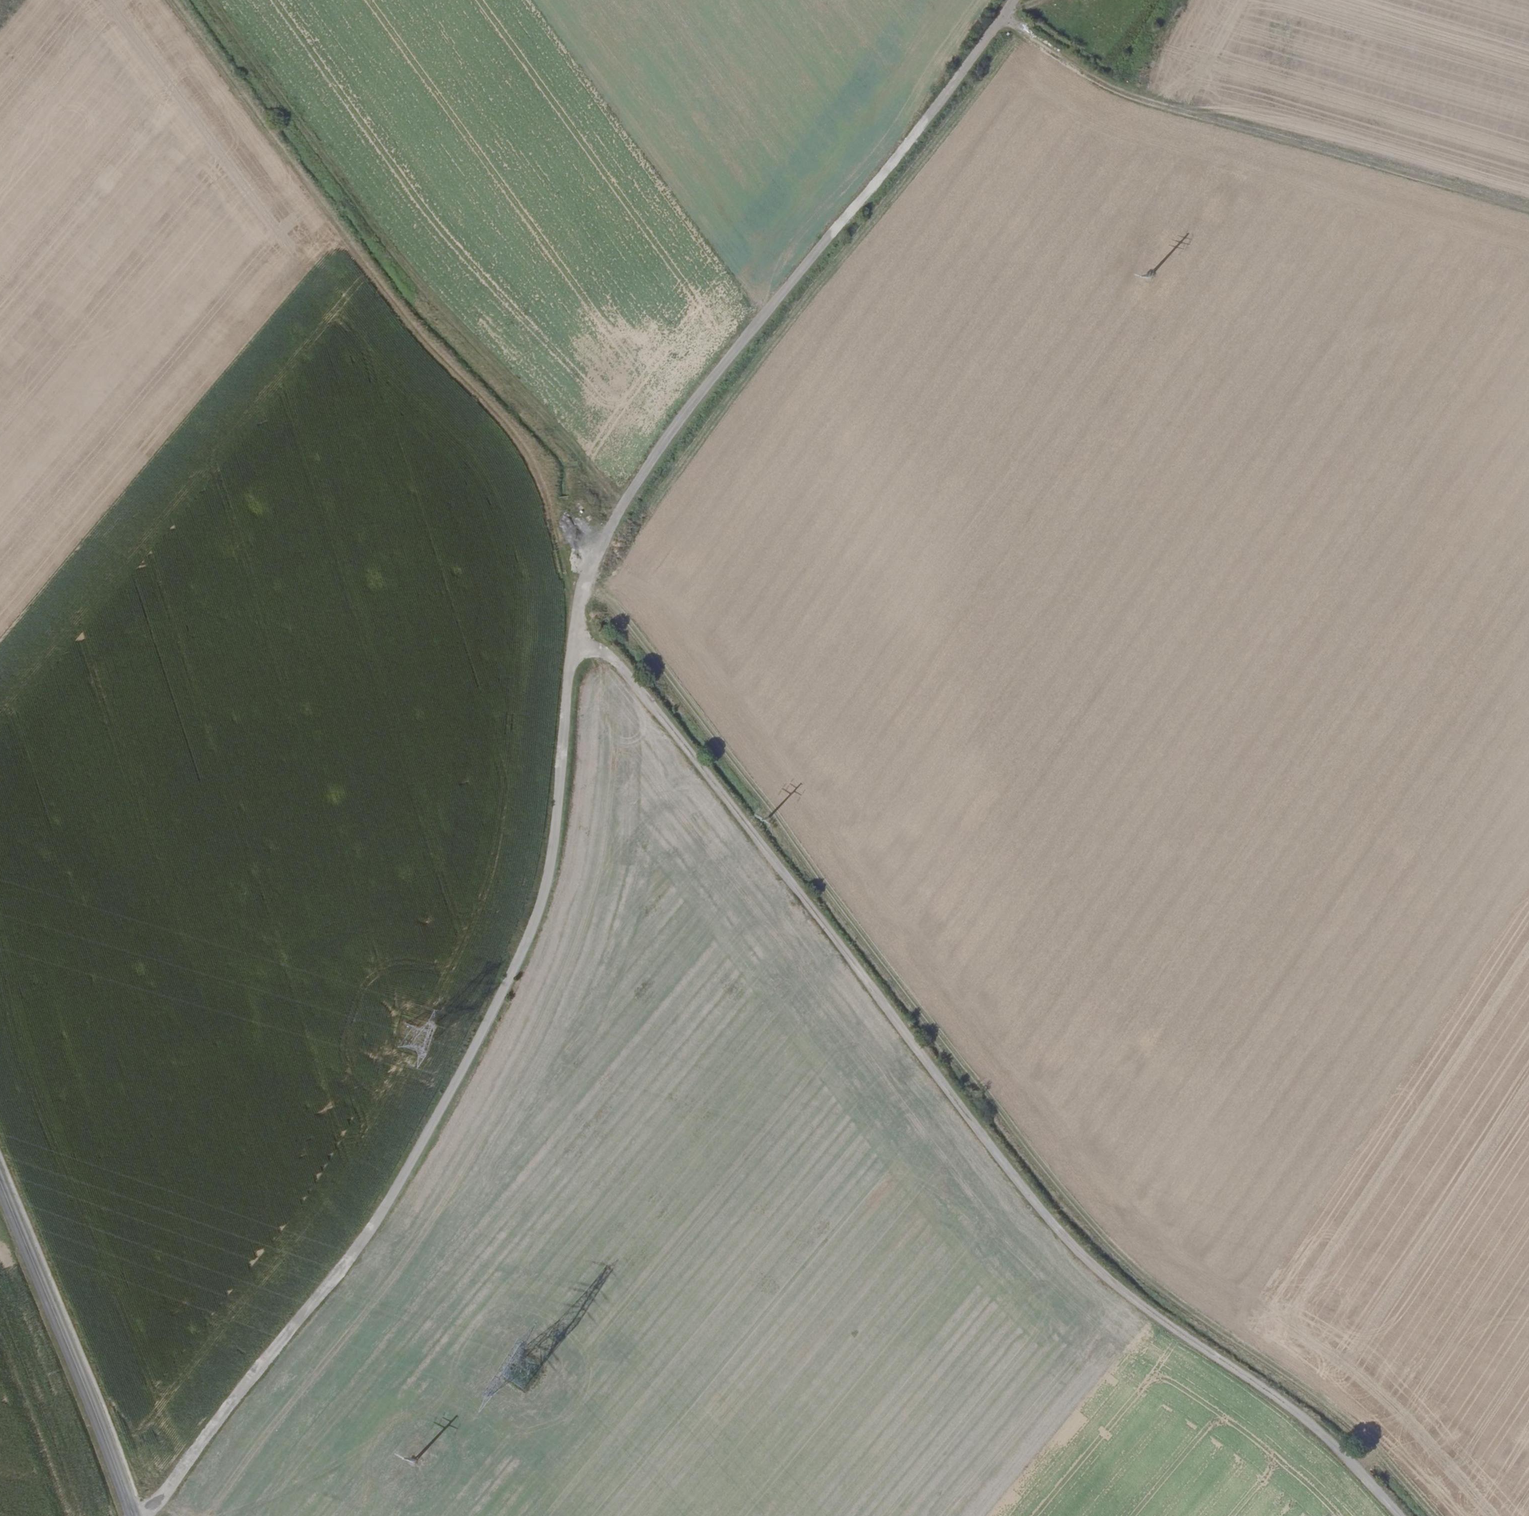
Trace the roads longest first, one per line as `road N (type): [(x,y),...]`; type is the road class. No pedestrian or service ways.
road 1 (track): [(1013,0),(673,433),(603,538),(574,646),(546,890),(512,977),(365,1237),(148,1515)]
road 2 (track): [(574,646),(613,659),(639,688),(999,1154),(1090,1259),(1309,1419),(1400,1515)]
road 3 (track): [(1002,17),(1130,98),(1528,212)]
road 4 (tertiary): [(133,1515),(0,1181)]

